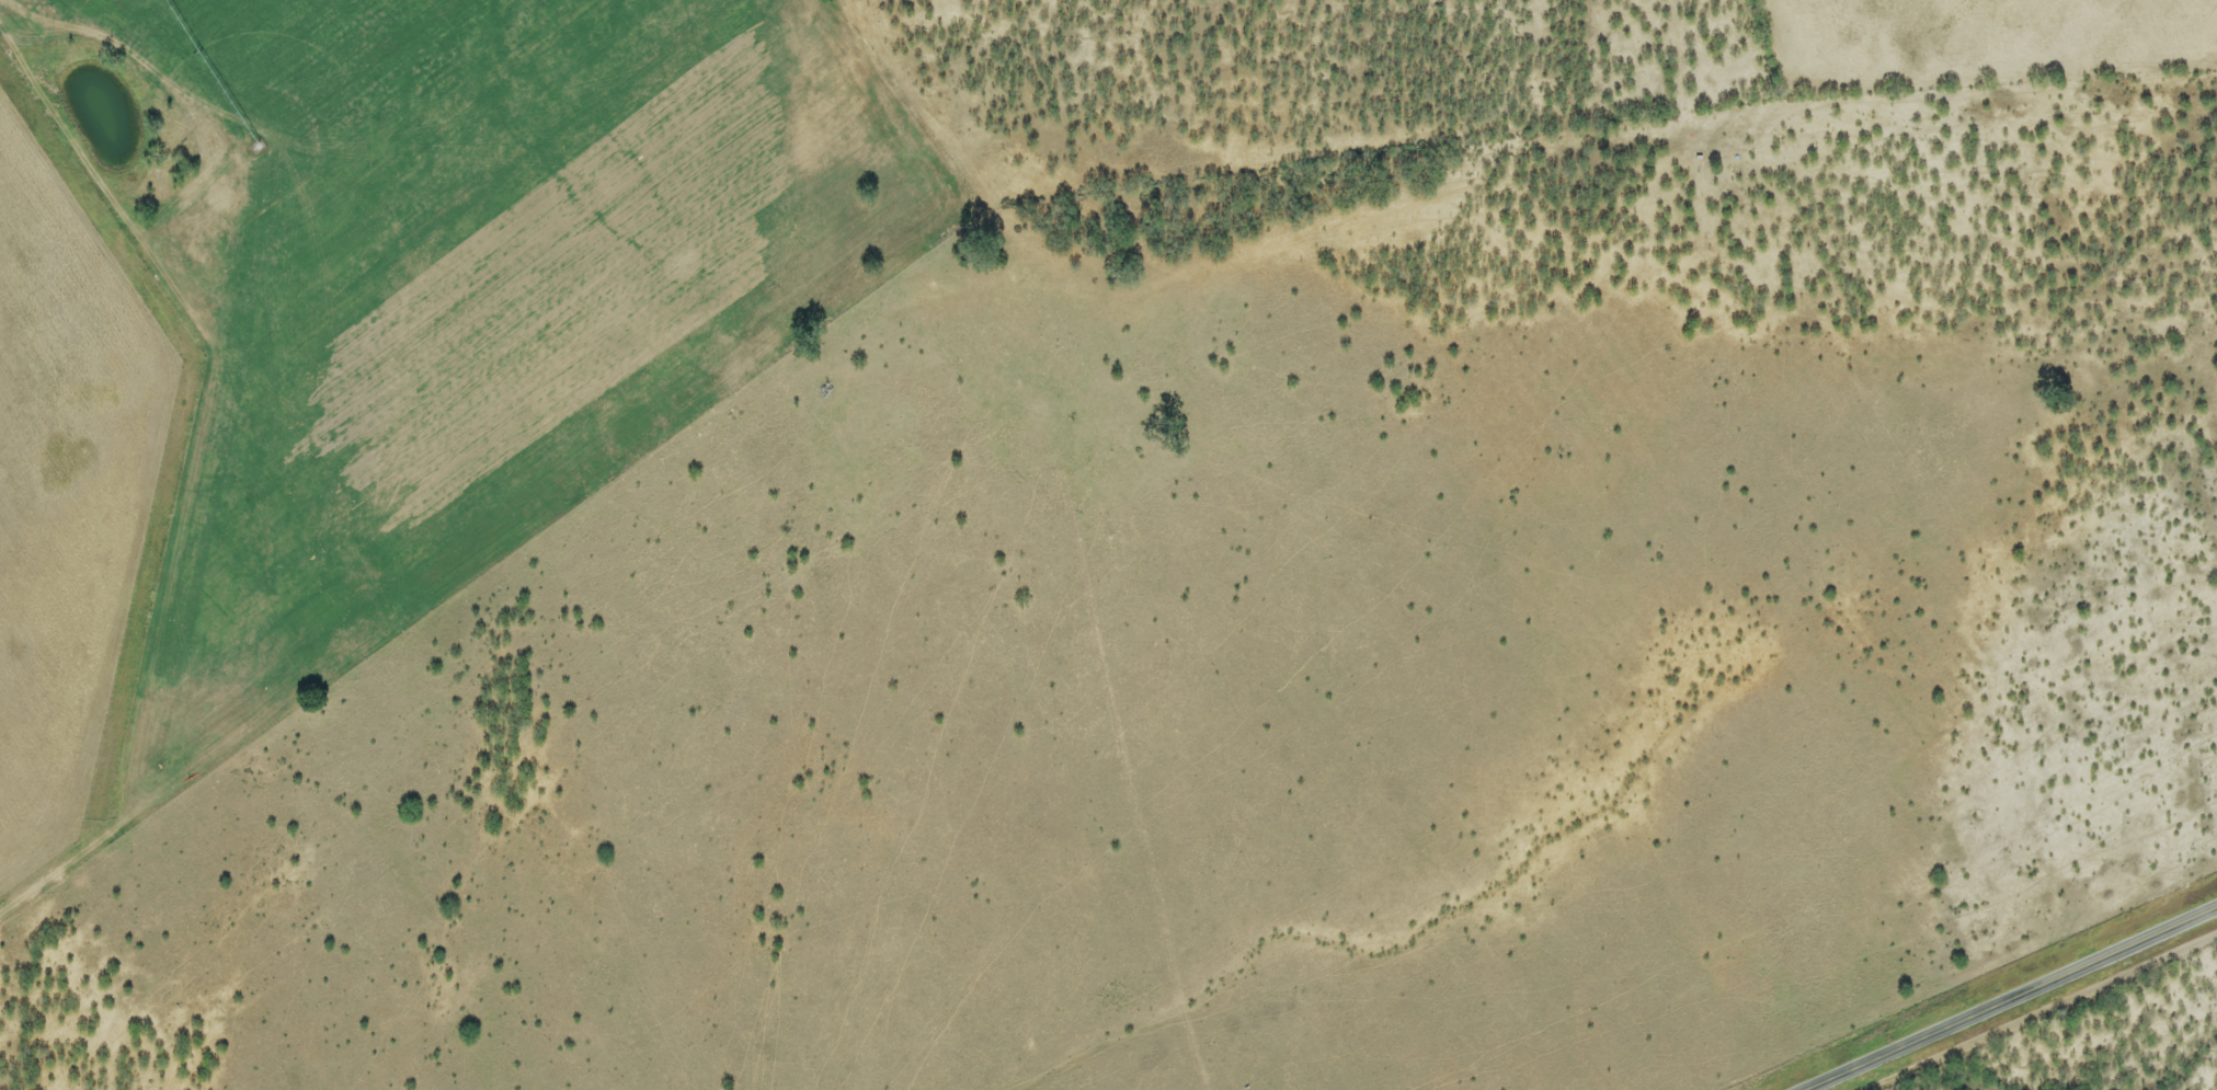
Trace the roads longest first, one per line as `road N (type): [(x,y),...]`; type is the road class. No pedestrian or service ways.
road 1 (secondary): [(2216,906),(1802,1089)]

